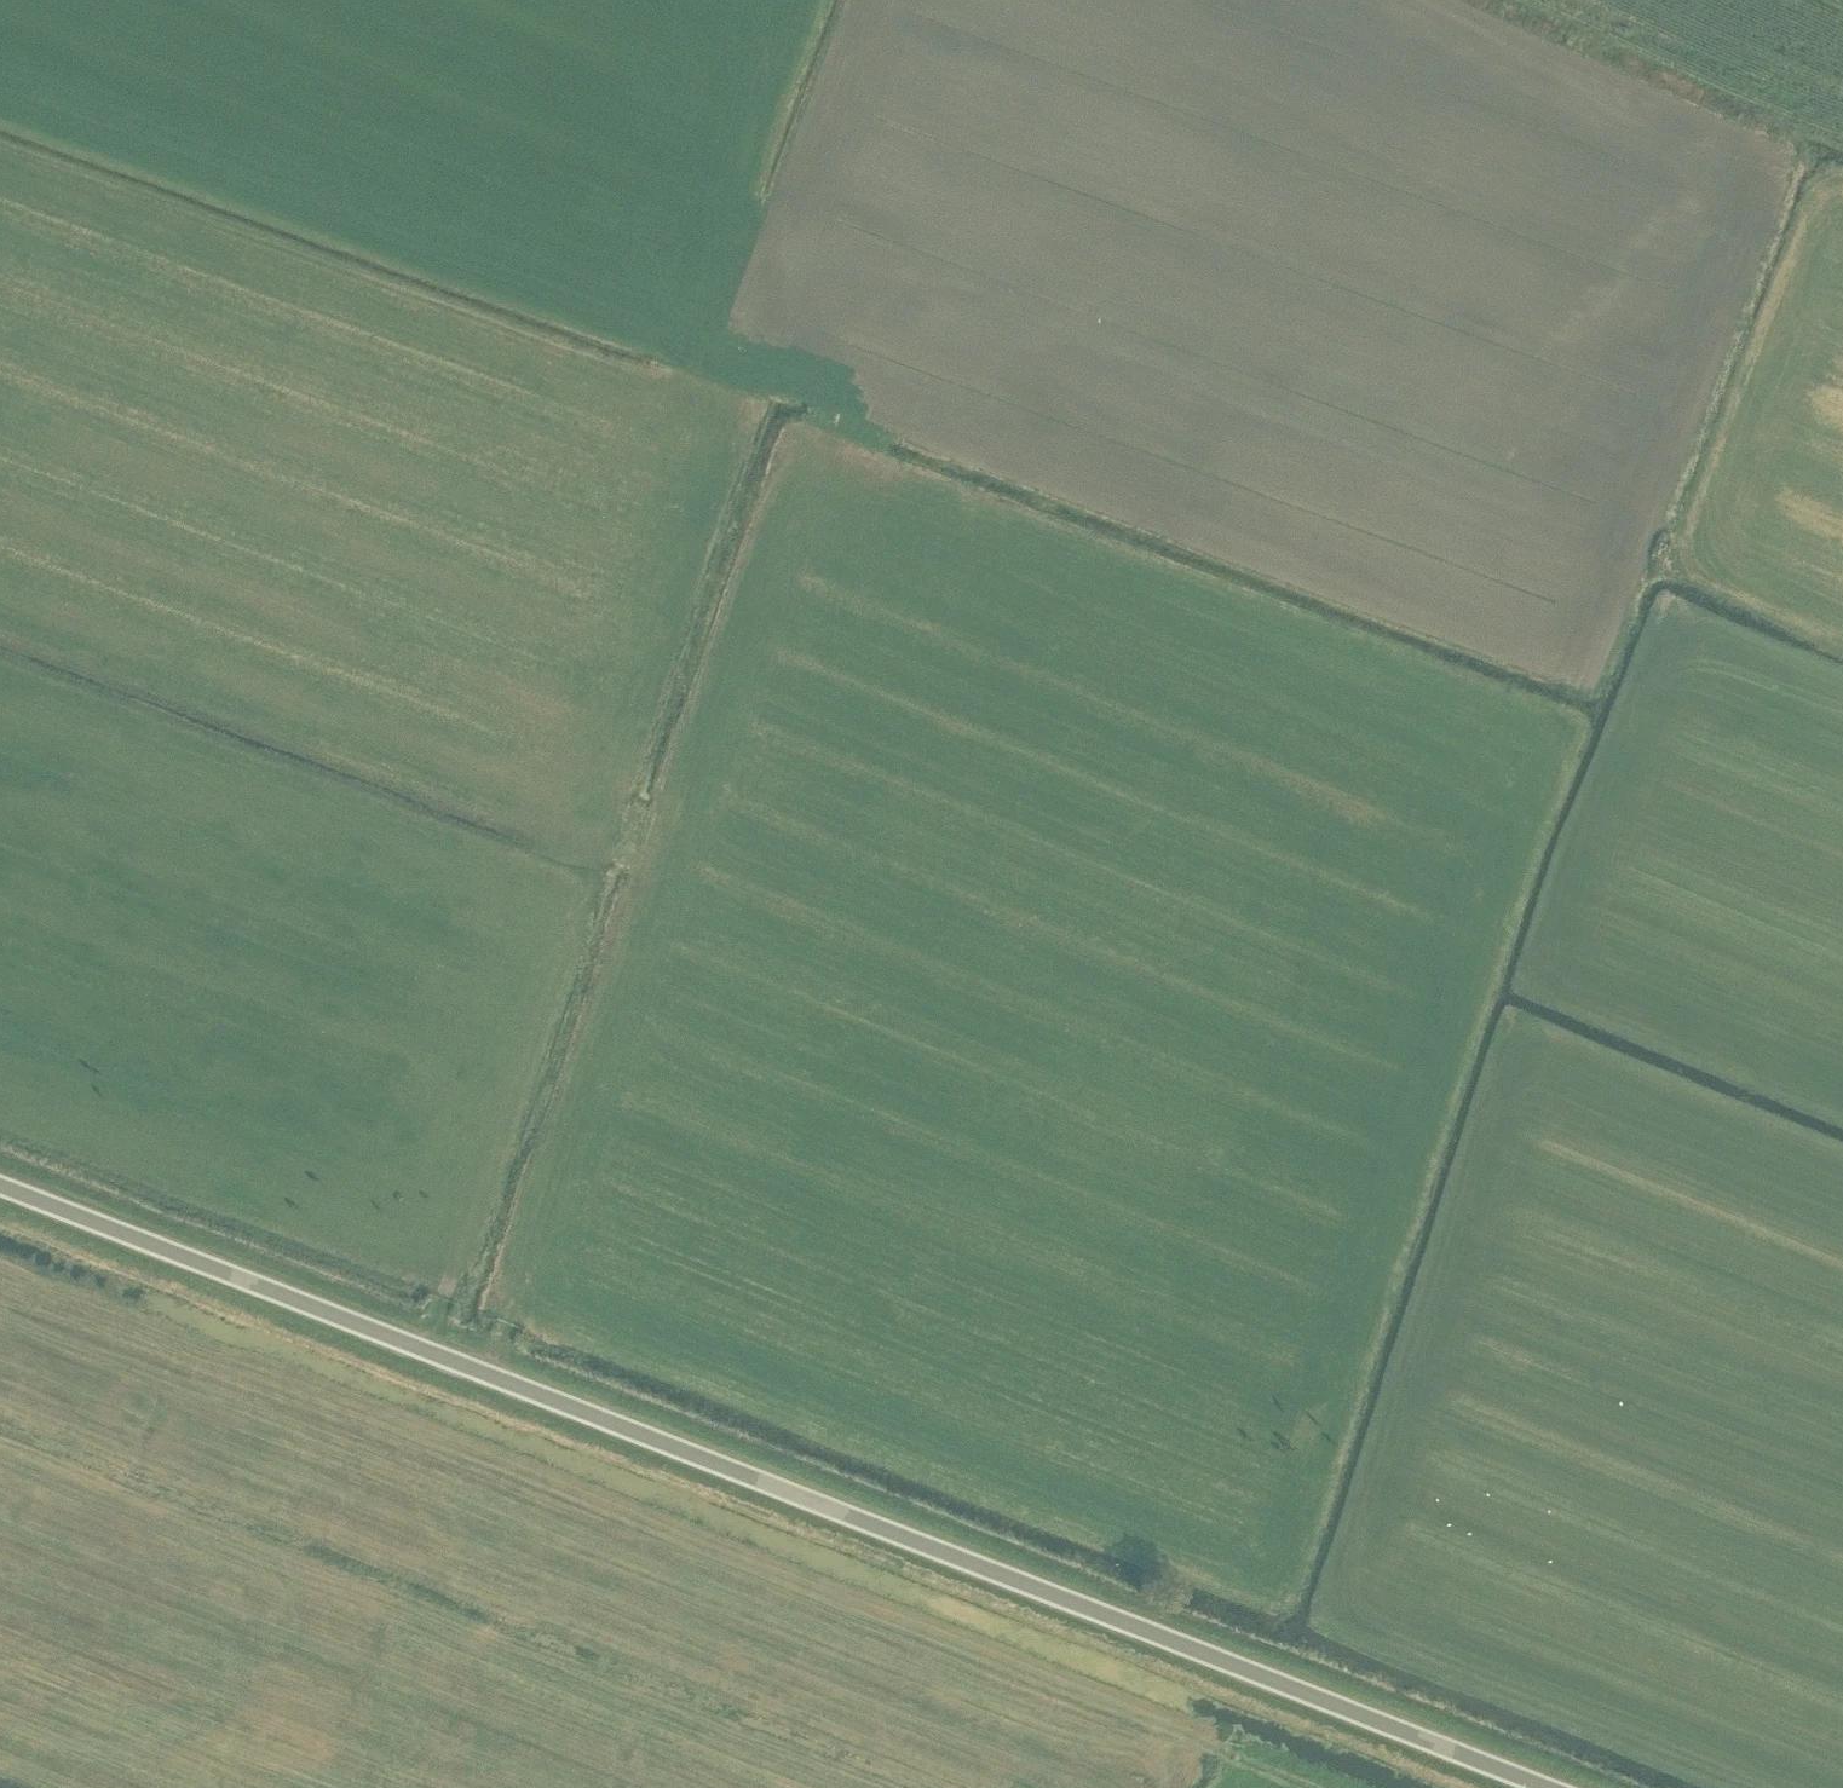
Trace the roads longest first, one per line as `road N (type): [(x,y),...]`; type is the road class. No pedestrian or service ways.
road 1 (unclassified): [(1553,1787),(0,1184)]

